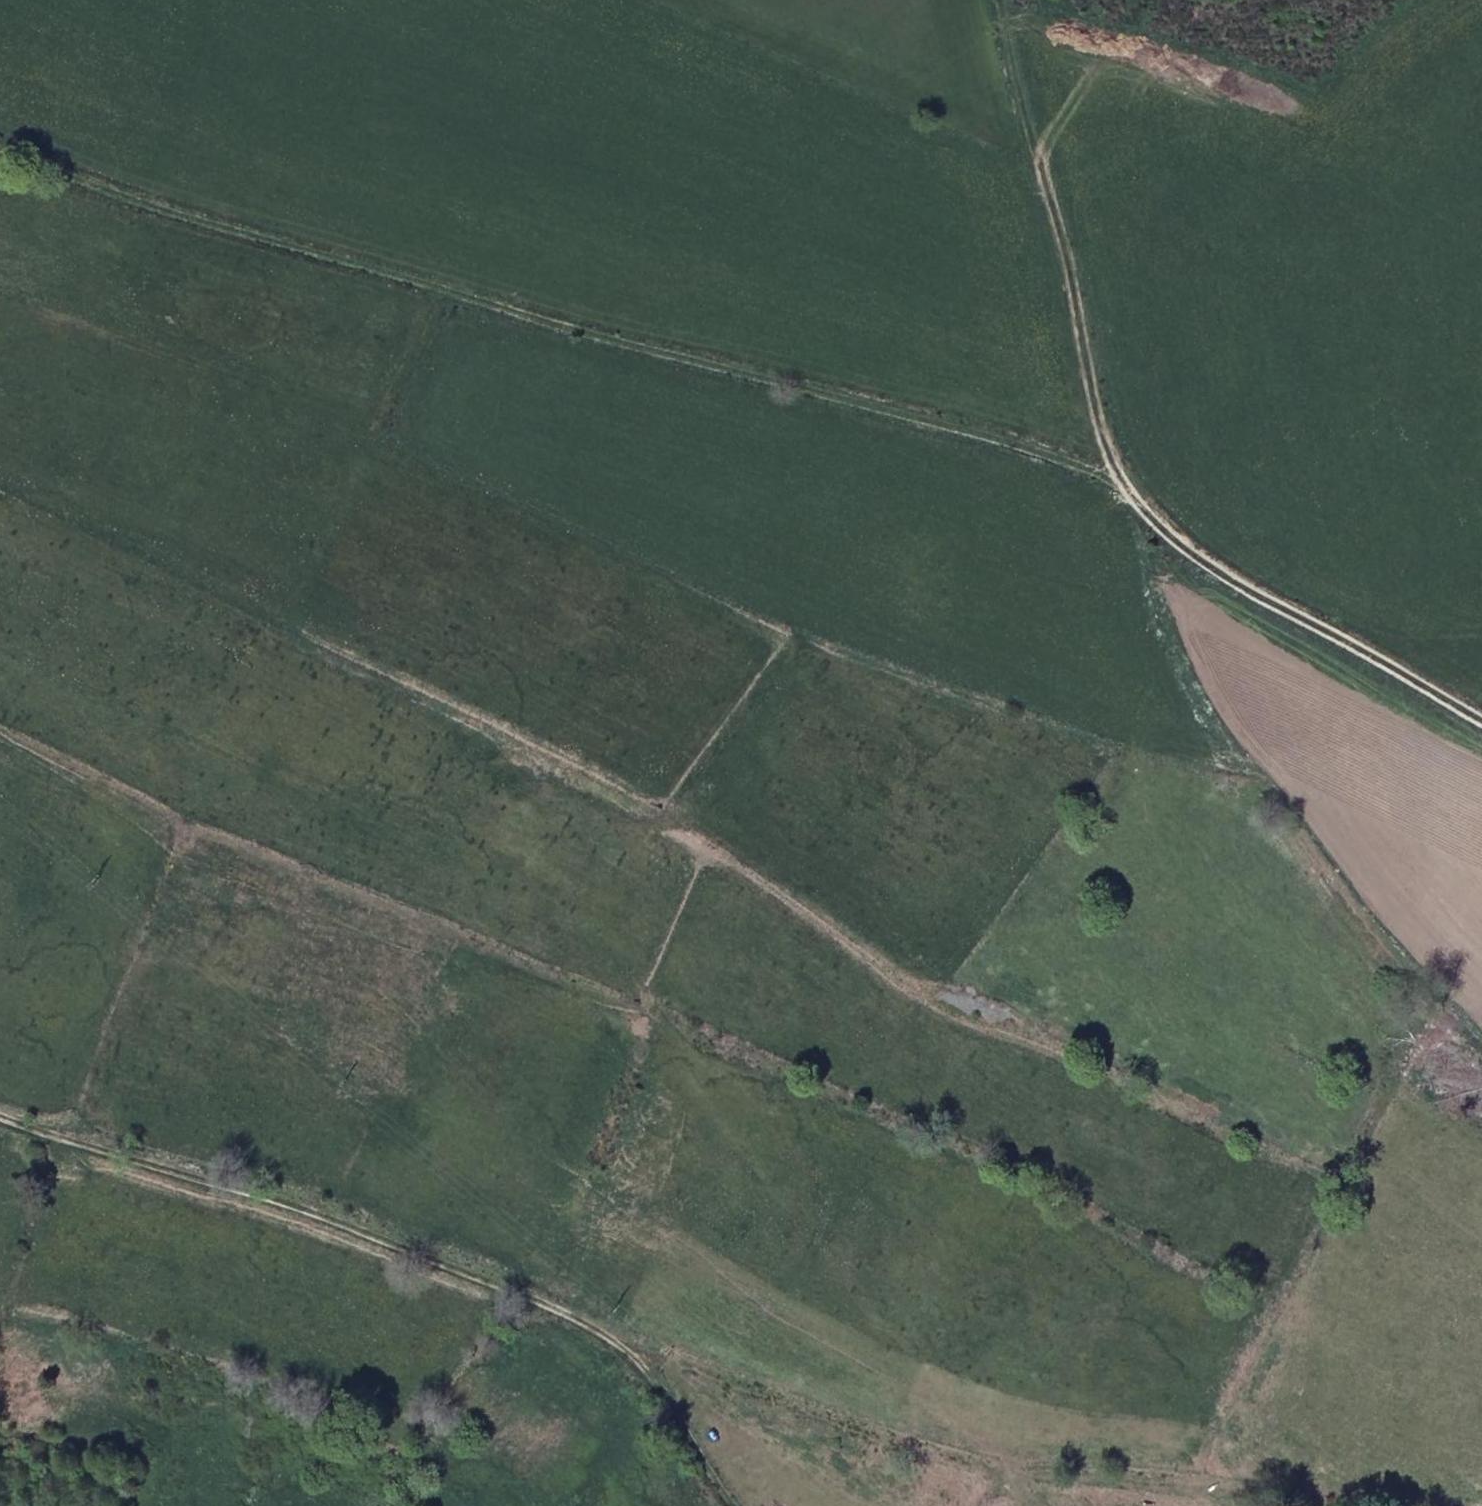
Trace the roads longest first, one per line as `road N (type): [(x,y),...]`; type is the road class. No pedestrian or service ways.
road 1 (track): [(993,0),(1110,454),(1144,510),(1265,599),(1348,636),(1481,716)]
road 2 (track): [(699,1505),(686,1496),(621,1342),(0,1117)]

